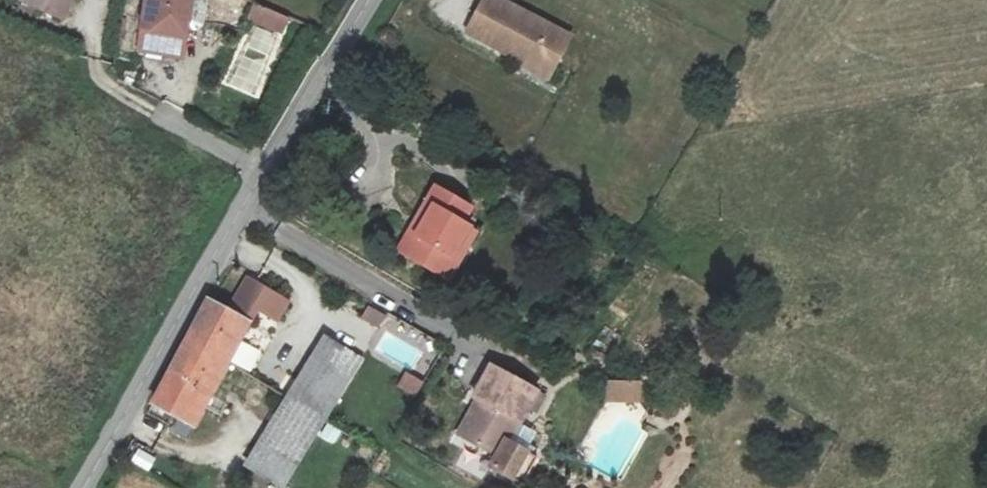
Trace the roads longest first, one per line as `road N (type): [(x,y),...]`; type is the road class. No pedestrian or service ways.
road 1 (unclassified): [(83,487),(369,0)]

